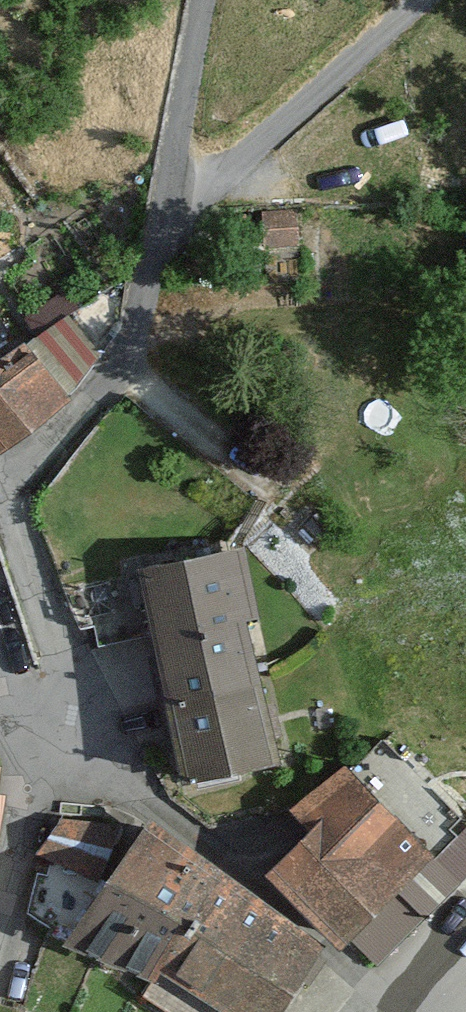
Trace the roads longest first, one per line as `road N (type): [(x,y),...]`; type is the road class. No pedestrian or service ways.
road 1 (unclassified): [(420,0),(214,176),(168,189)]
road 2 (residential): [(0,889),(32,764),(27,647),(0,593)]
road 3 (residential): [(132,344),(100,393),(0,499)]

